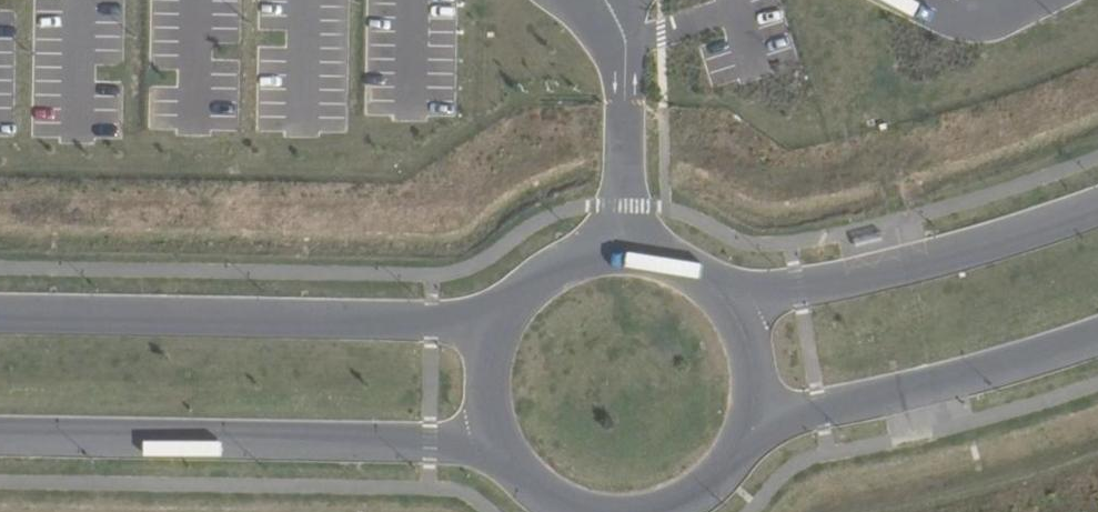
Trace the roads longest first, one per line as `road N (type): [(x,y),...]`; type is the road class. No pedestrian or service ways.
road 1 (unclassified): [(511,298),(432,319),(0,314)]
road 2 (unclassified): [(0,433),(429,440),(503,455)]
road 3 (unclassified): [(1097,203),(1026,231),(734,309)]
road 4 (unclassified): [(748,426),(1097,337)]
road 5 (unclassified): [(734,309),(707,278),(672,257),(633,246),(587,249),(545,267),(511,298)]
road 6 (unclassified): [(511,298),(490,334),(482,375),(486,417),(503,455)]
road 7 (unclassified): [(659,511),(699,492),(729,463),(748,426)]
road 8 (unclassified): [(748,426),(755,386),(750,346),(734,309)]

